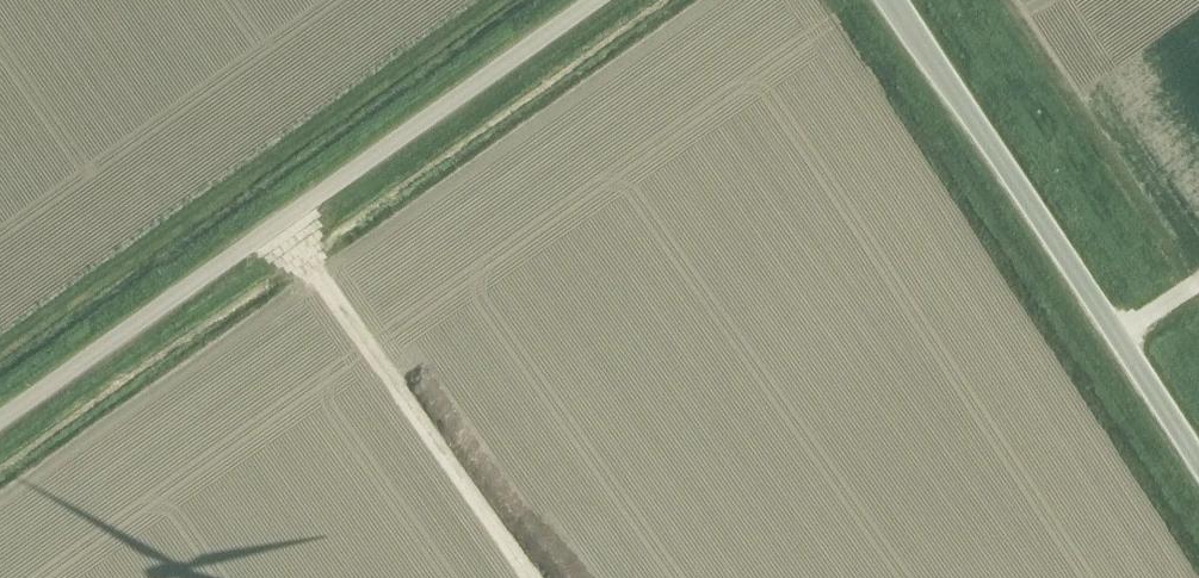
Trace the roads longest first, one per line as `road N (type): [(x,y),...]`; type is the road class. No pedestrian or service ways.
road 1 (residential): [(0,421),(597,0)]
road 2 (unclassified): [(1198,466),(895,0)]

